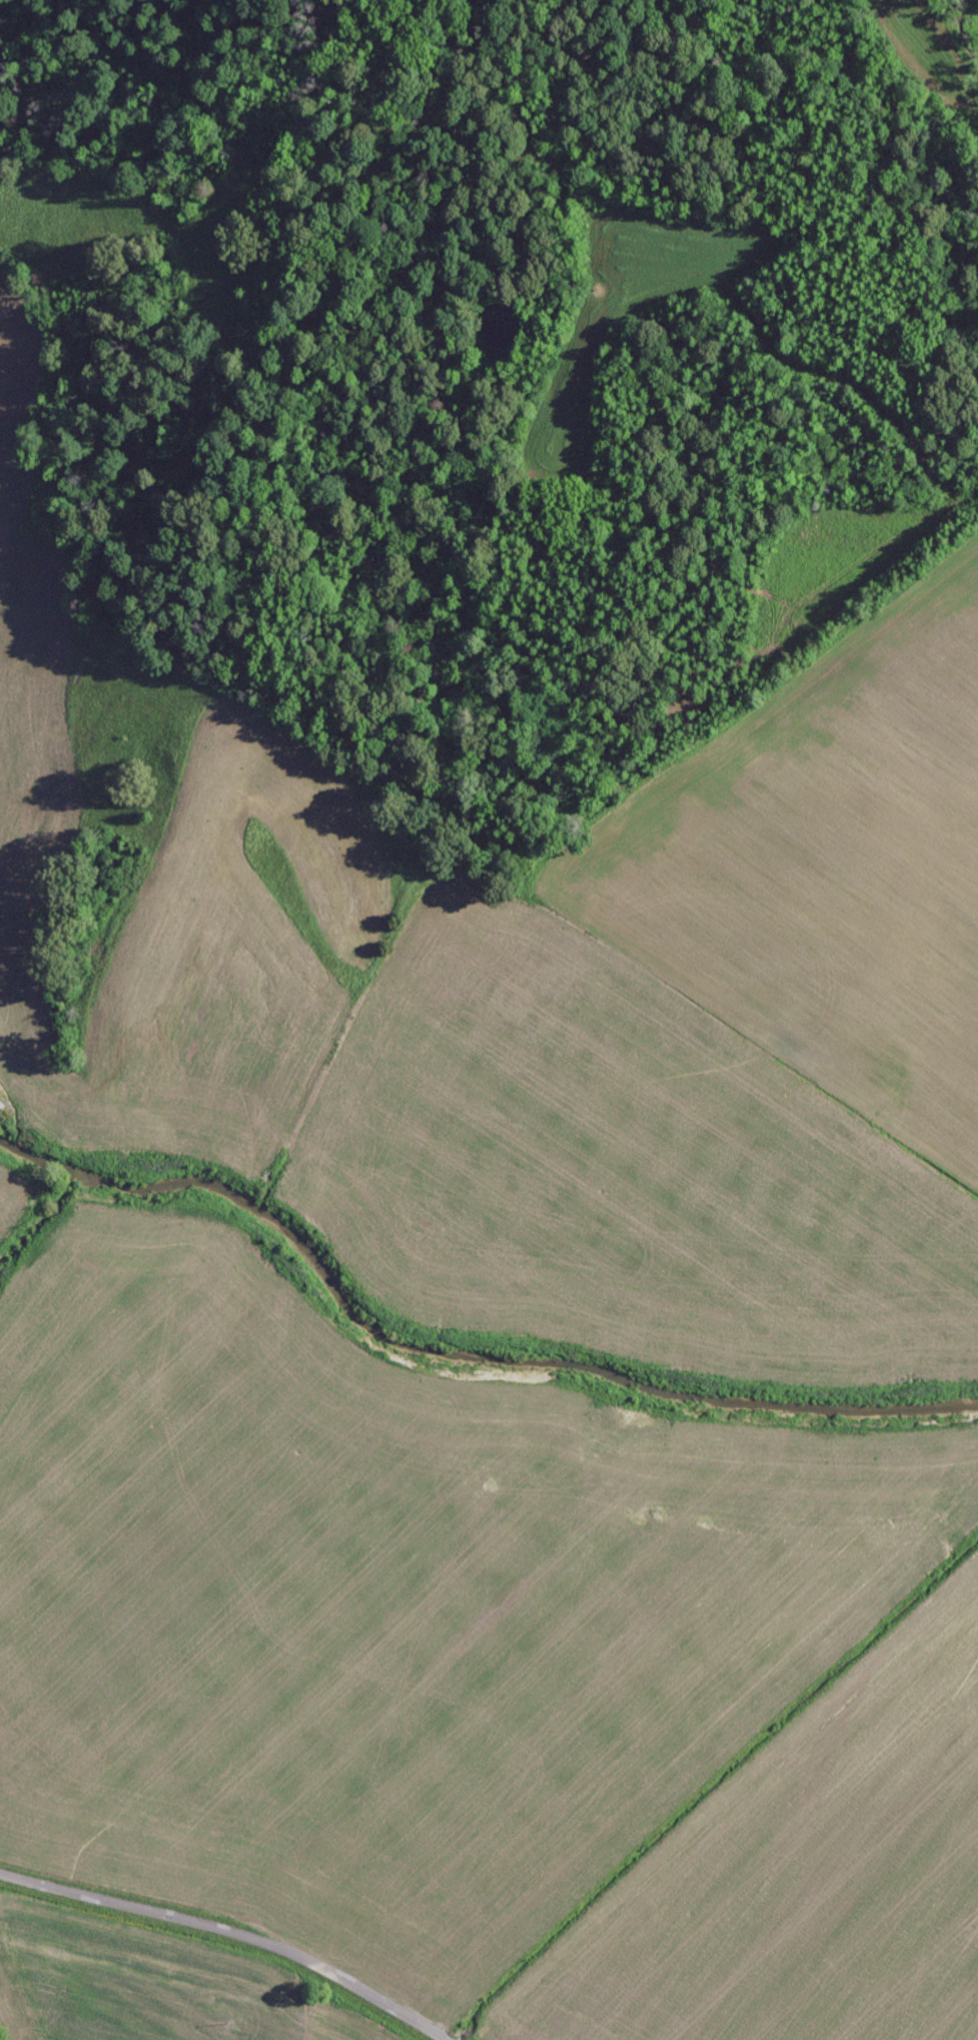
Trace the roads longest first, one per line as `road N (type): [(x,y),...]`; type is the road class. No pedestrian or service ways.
road 1 (residential): [(443,2039),(280,1951),(0,1875)]

